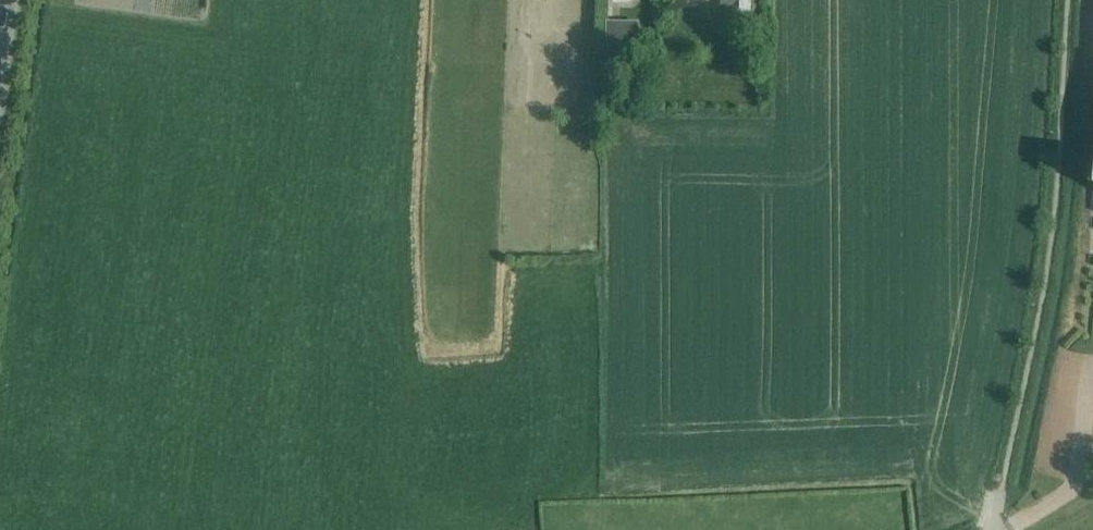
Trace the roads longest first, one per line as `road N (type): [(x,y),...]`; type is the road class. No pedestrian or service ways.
road 1 (track): [(1092,122),(1078,353)]
road 2 (unclassified): [(997,529),(1017,517),(1051,464),(1078,353)]

